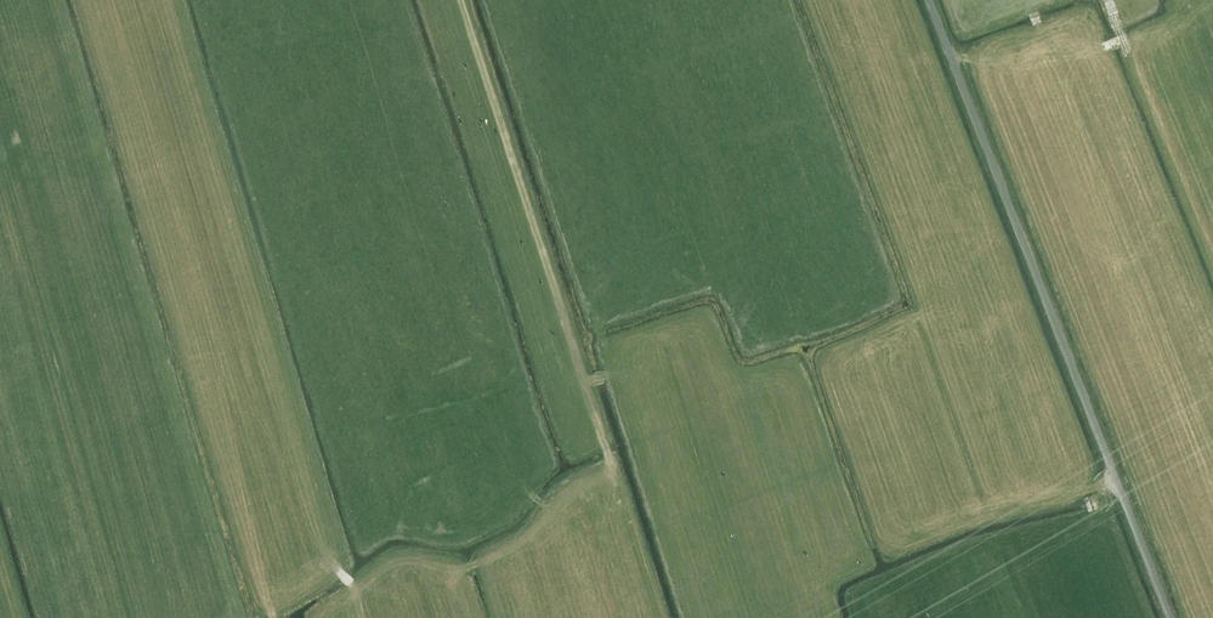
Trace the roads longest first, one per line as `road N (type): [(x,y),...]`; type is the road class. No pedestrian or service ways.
road 1 (unclassified): [(1169,617),(931,0)]

